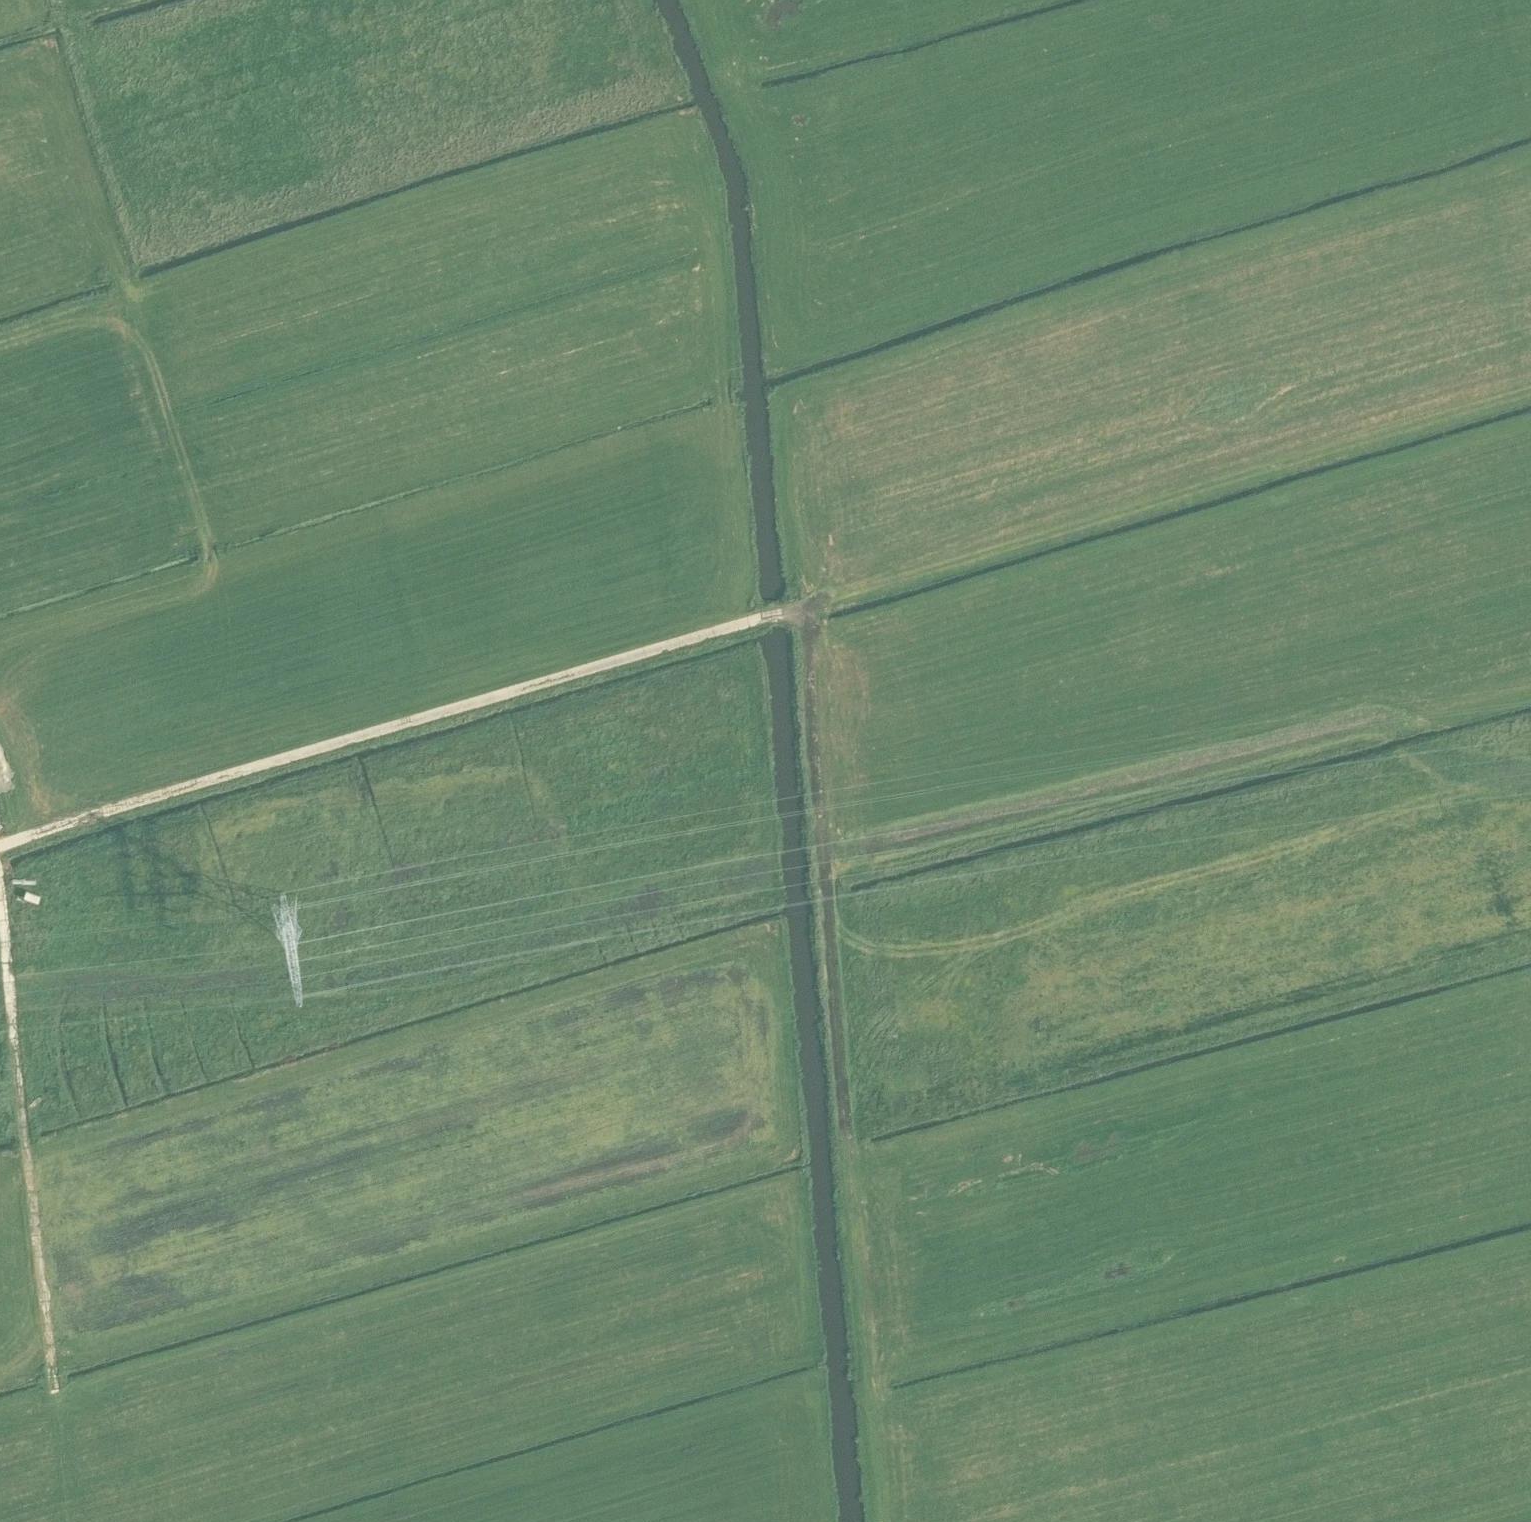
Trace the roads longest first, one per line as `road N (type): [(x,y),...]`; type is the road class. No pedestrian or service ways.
road 1 (track): [(812,600),(892,1521)]
road 2 (track): [(0,847),(812,600)]
road 3 (track): [(812,600),(1530,386)]

